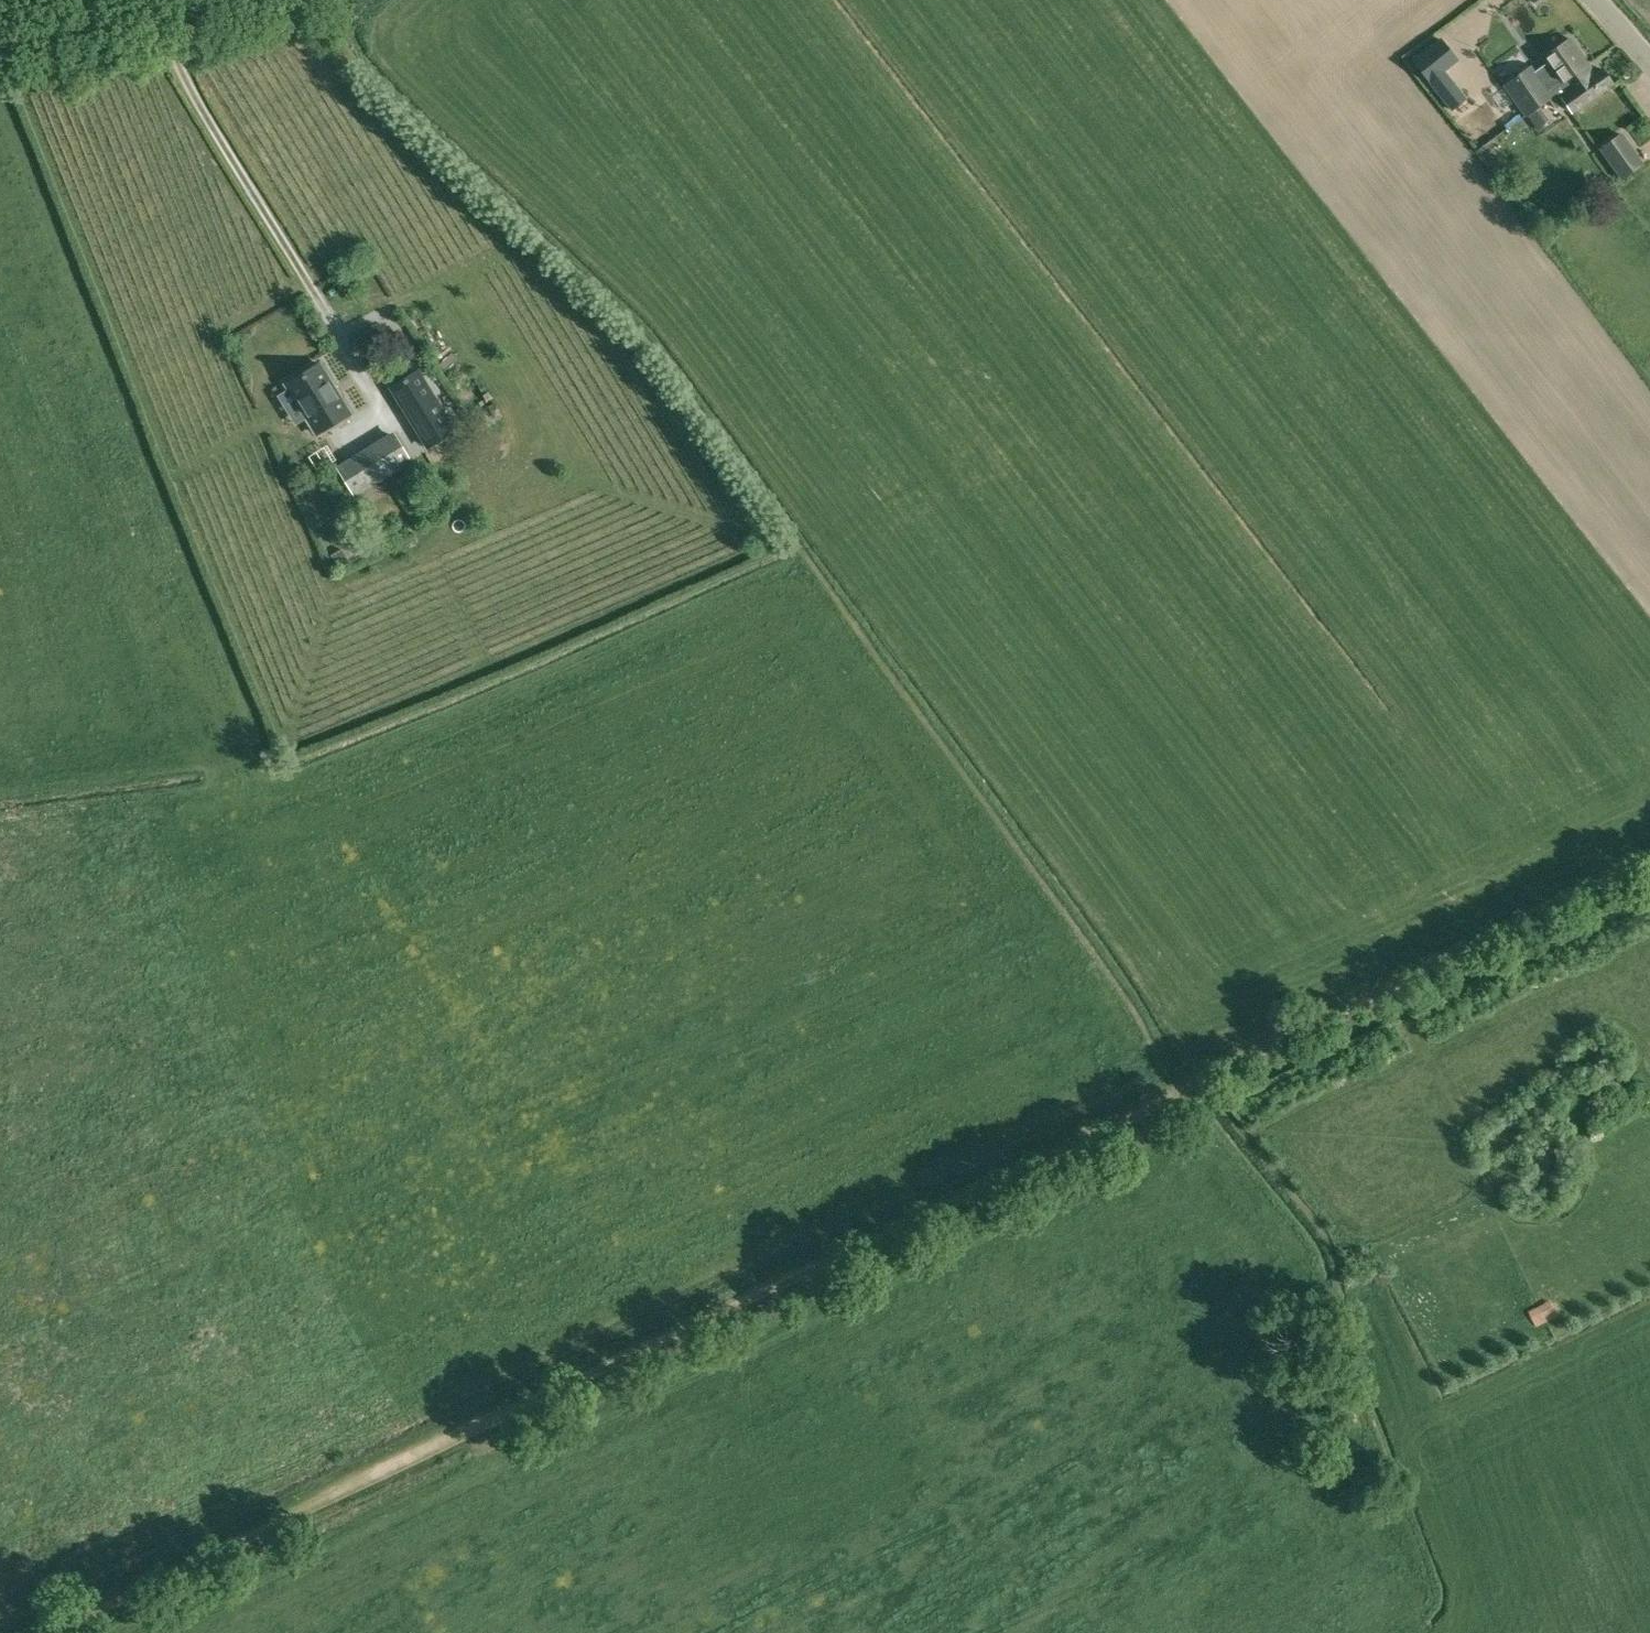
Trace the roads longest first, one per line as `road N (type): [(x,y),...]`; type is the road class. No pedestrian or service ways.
road 1 (track): [(51,1632),(1649,861)]
road 2 (unclassified): [(0,37),(244,0)]

